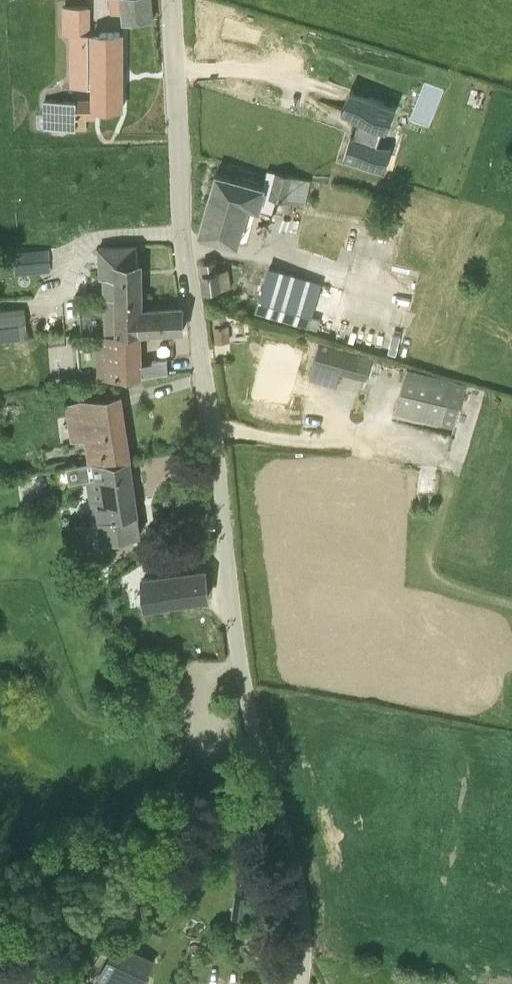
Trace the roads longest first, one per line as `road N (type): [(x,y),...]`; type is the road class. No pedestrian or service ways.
road 1 (unclassified): [(301,983),(298,900),(250,721),(231,611),(183,239),(172,0)]

